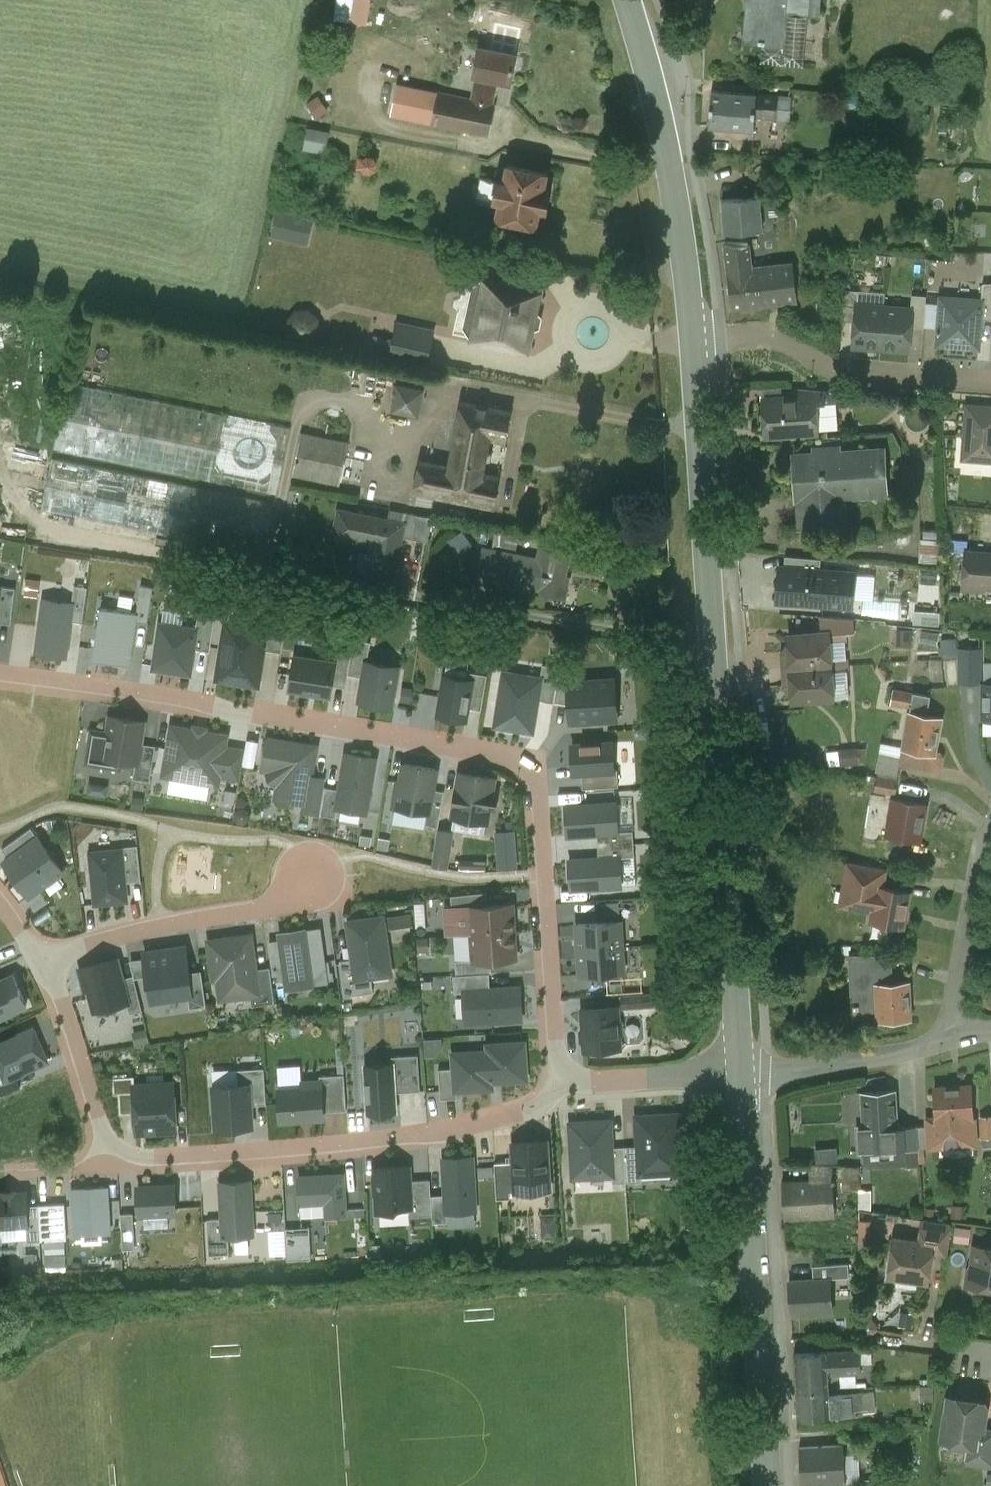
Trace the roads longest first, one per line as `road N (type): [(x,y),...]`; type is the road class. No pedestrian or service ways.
road 1 (residential): [(568,1074),(557,1037),(535,768),(507,753),(0,670)]
road 2 (primary): [(742,1071),(693,336)]
road 3 (residential): [(112,1156),(472,1124),(533,1106),(568,1074)]
road 4 (primary): [(773,1485),(742,1071)]
road 5 (primary): [(693,336),(678,215),(630,0)]
road 6 (residential): [(693,336),(749,333),(782,338),(844,365),(990,377)]
road 7 (residential): [(43,961),(126,932),(278,902),(307,872)]
road 8 (residential): [(742,1071),(951,1037)]
road 9 (residential): [(43,961),(66,1006),(112,1156)]
road 10 (residential): [(990,837),(951,1037)]
road 11 (residential): [(568,1074),(742,1071)]

